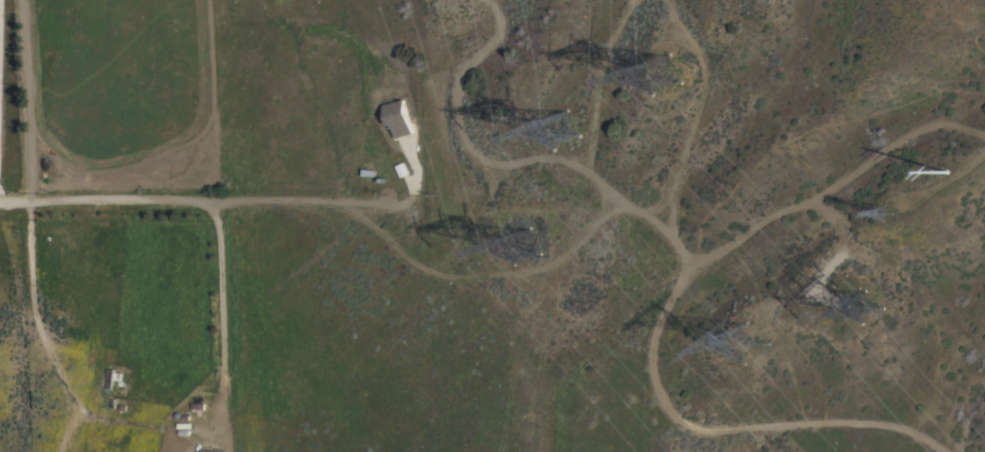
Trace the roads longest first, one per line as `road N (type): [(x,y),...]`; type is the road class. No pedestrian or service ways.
road 1 (track): [(485,0),(500,24),(459,76),(454,113),(467,146),(487,167),(546,155),(574,160),(670,239),(682,278),(654,330),(652,353),(666,412),(693,429),(856,422),(900,429),(939,451)]
road 2 (residential): [(0,206),(389,219)]
road 3 (track): [(29,206),(21,0)]

